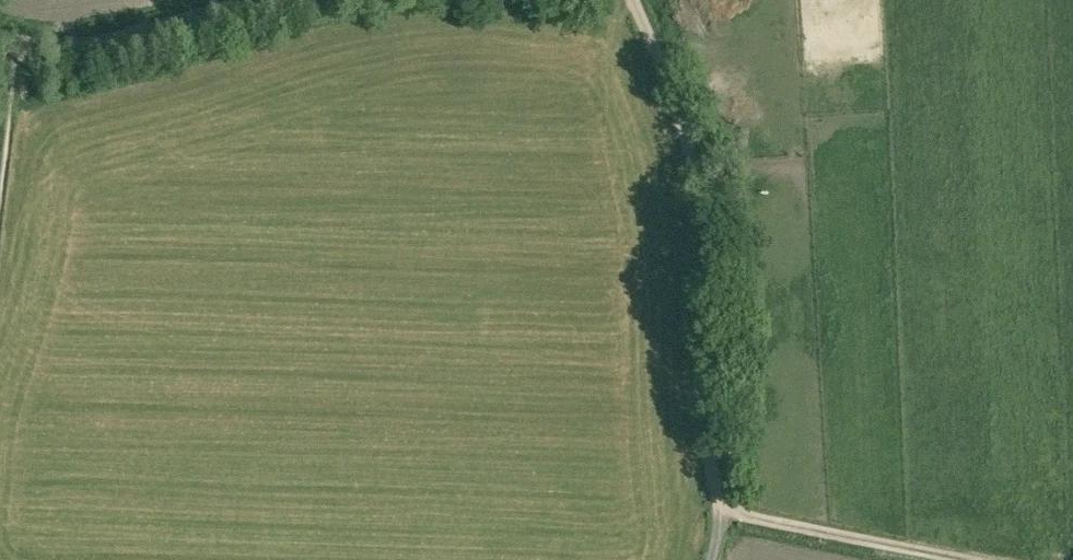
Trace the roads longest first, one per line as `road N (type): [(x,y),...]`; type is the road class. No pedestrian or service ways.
road 1 (unclassified): [(257,0),(95,45),(0,36)]

